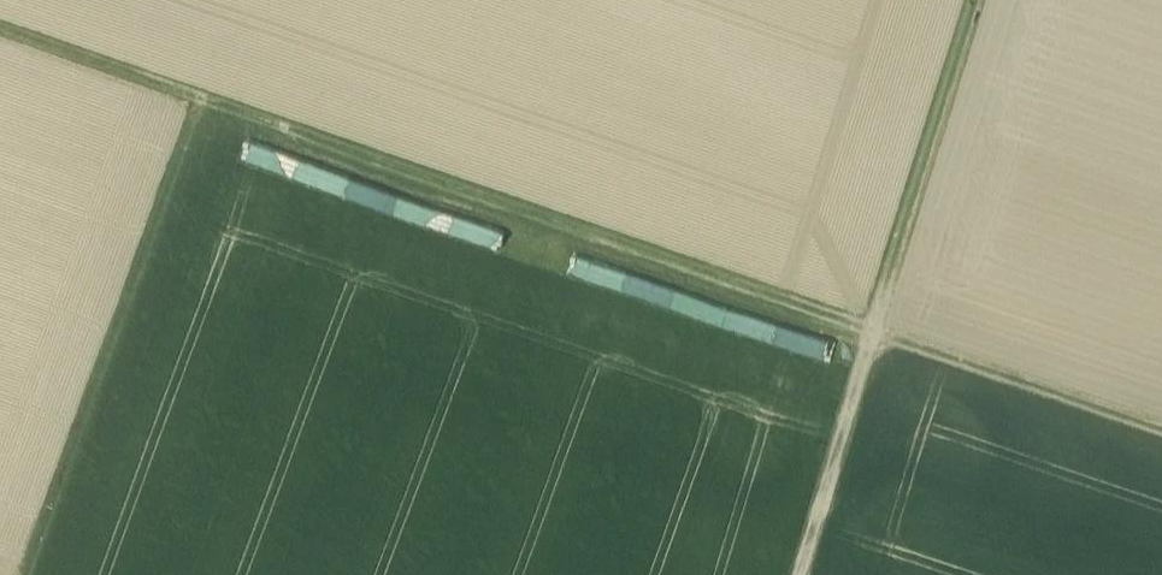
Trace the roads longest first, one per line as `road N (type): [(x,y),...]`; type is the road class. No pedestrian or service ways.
road 1 (track): [(1161,444),(0,46)]
road 2 (track): [(825,574),(998,0)]
road 3 (track): [(216,120),(50,574)]

